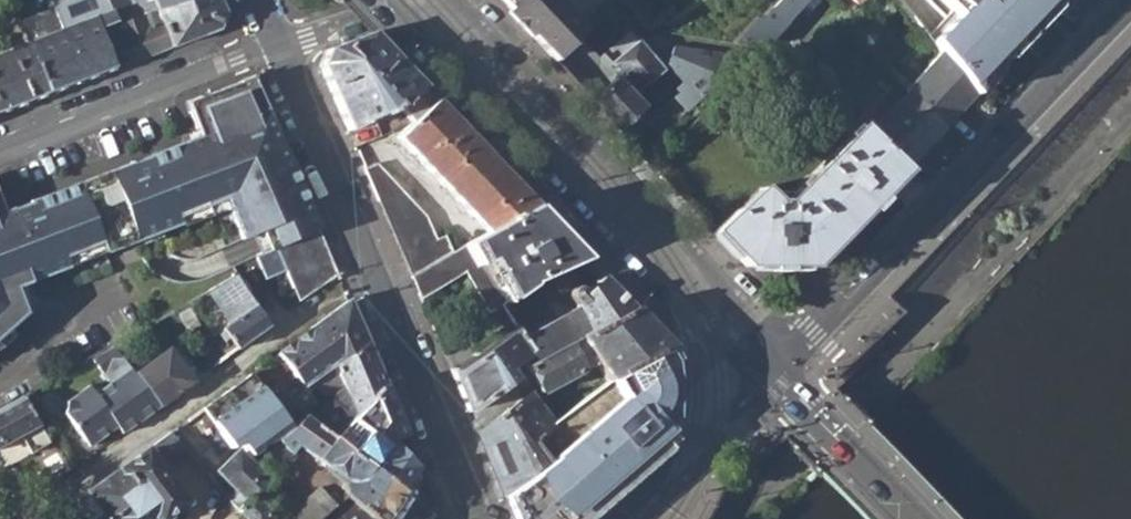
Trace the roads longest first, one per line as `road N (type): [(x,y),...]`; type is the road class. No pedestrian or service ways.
road 1 (residential): [(1130,3),(775,375)]
road 2 (tertiary): [(775,375),(749,315),(459,0)]
road 3 (tertiary): [(386,0),(703,329)]
road 4 (residential): [(371,274),(28,518)]
road 5 (residential): [(0,154),(278,46)]
road 6 (residential): [(371,274),(476,518)]
road 7 (residential): [(278,46),(371,274)]
road 8 (tertiary): [(775,375),(914,518)]
road 9 (residential): [(278,46),(406,0)]
road 10 (residential): [(706,436),(616,518)]

